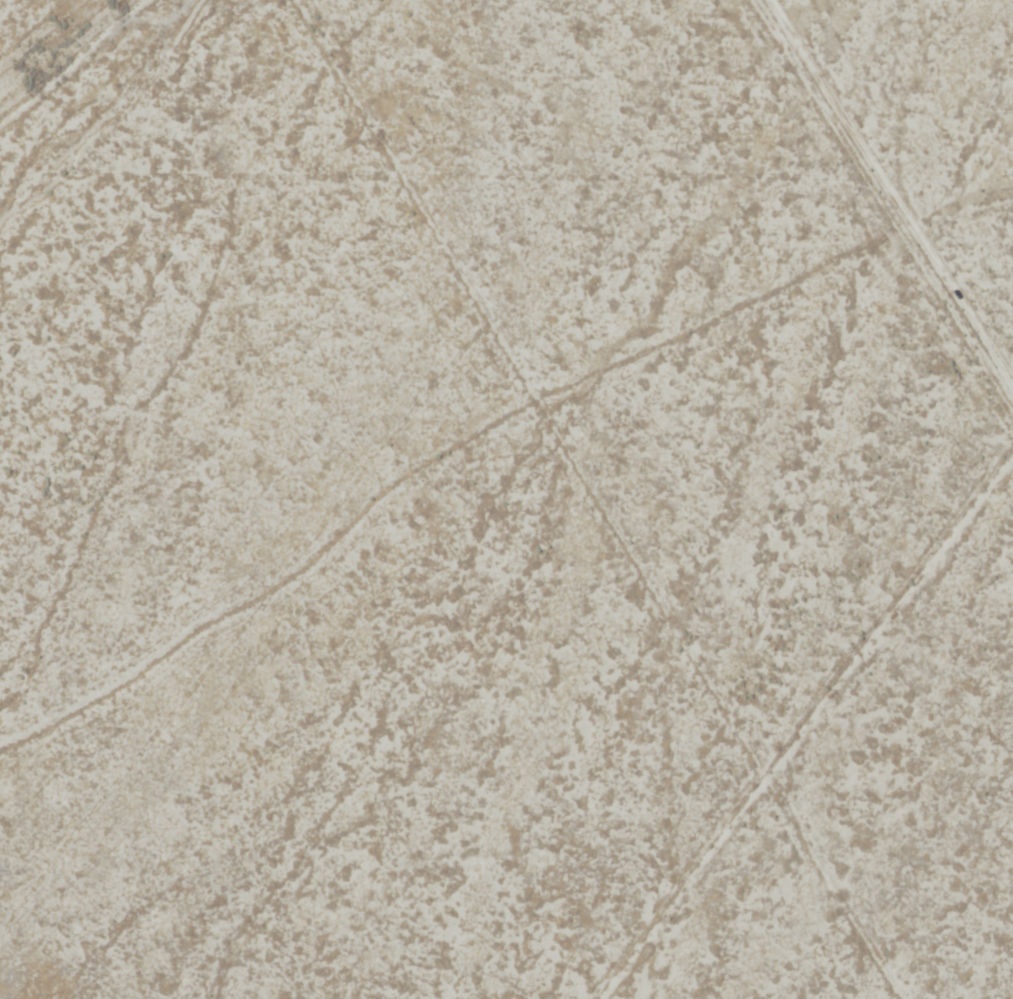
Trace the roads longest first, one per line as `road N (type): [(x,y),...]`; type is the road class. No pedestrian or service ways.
road 1 (track): [(1012,431),(1007,409),(939,320),(740,0)]

